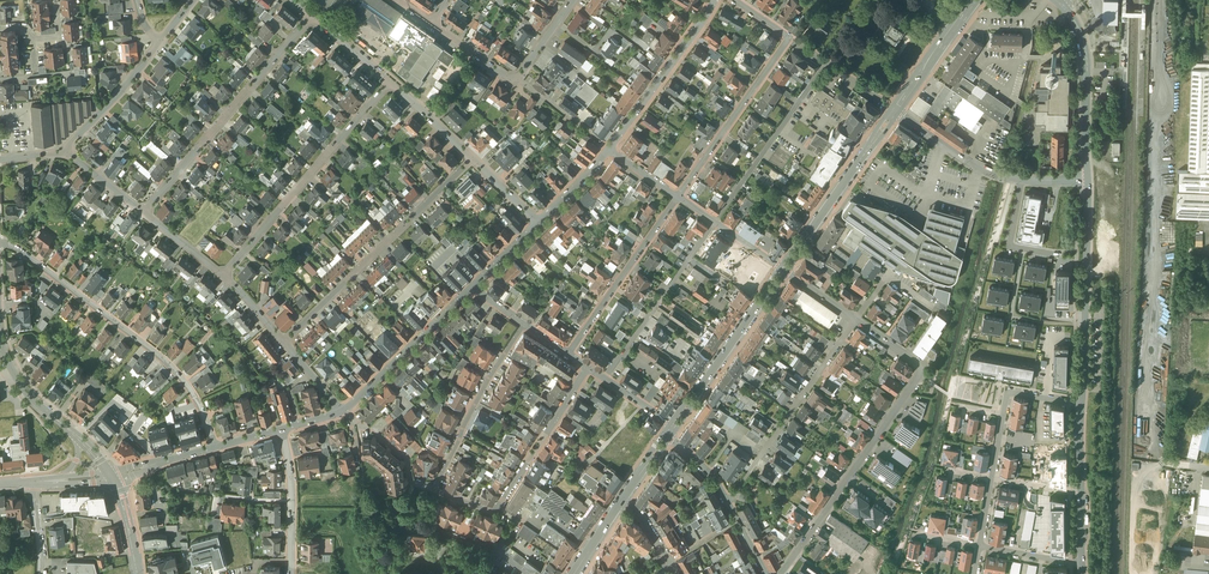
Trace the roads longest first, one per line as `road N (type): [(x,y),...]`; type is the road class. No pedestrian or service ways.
road 1 (residential): [(858,317),(925,363),(773,573)]
road 2 (residential): [(216,446),(201,404),(166,358),(0,243)]
road 3 (residential): [(472,158),(284,338)]
road 4 (residential): [(311,14),(143,210)]
road 5 (residential): [(389,82),(225,273)]
road 6 (residential): [(726,503),(858,317)]
road 7 (secondary): [(1088,180),(1081,402)]
road 8 (residential): [(790,35),(677,197)]
road 9 (residential): [(826,60),(714,221)]
road 10 (tertiary): [(785,268),(897,108)]
road 11 (tertiary): [(673,427),(785,268)]
road 12 (residential): [(714,221),(605,379)]
road 13 (residential): [(524,321),(434,490)]
road 14 (residential): [(677,197),(568,354)]
road 15 (secondary): [(1058,0),(1086,54),(1088,180)]
road 16 (residential): [(714,0),(608,149)]
road 17 (residential): [(473,284),(343,407)]
road 18 (residential): [(587,367),(494,513)]
road 19 (residential): [(162,38),(65,150)]
road 20 (residential): [(283,426),(291,573)]
road 21 (residential): [(897,108),(967,161),(1021,181)]
road 22 (tertiary): [(897,108),(973,0)]

